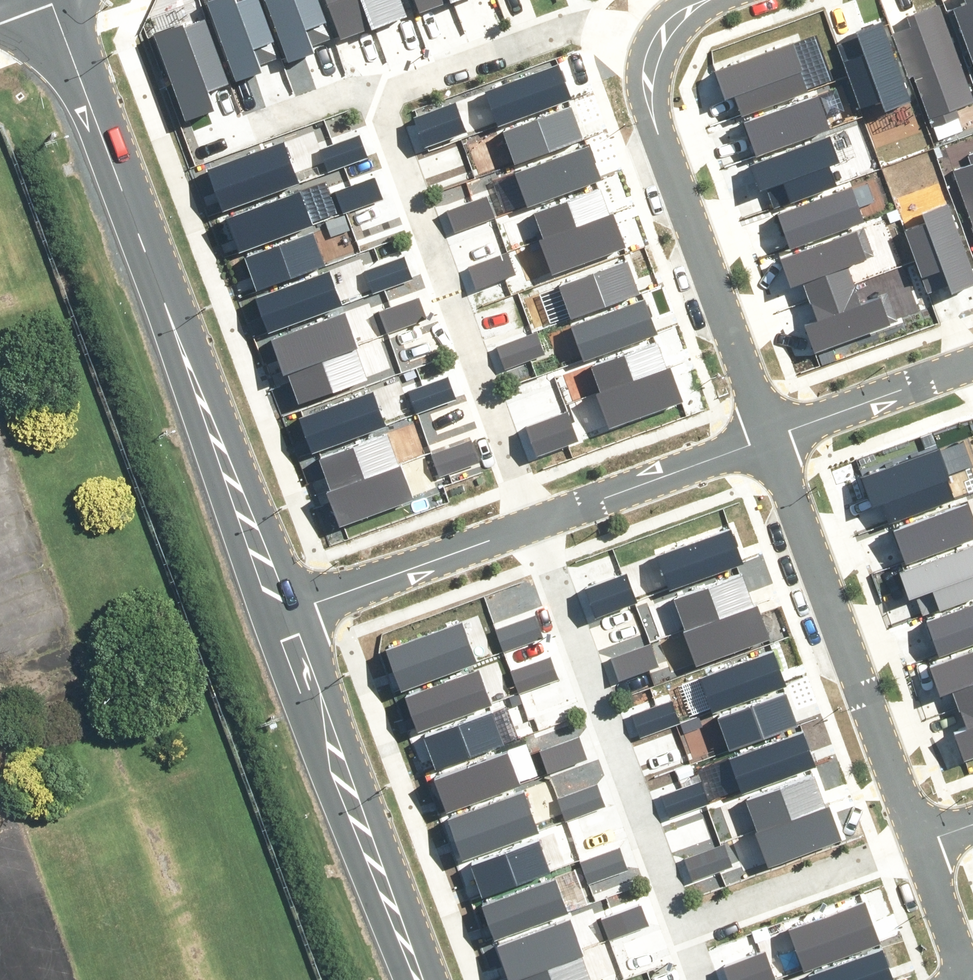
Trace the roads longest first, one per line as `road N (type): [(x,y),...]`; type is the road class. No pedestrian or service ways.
road 1 (tertiary): [(273,613),(50,0)]
road 2 (residential): [(382,96),(528,522)]
road 3 (residential): [(768,436),(919,839)]
road 4 (residential): [(528,522),(671,920)]
road 5 (residential): [(652,48),(652,115),(768,436)]
road 6 (tertiary): [(410,979),(273,613)]
road 7 (residential): [(652,48),(590,28),(557,31),(382,96)]
road 8 (residential): [(273,613),(528,522)]
road 9 (residential): [(919,839),(671,920)]
road 10 (residential): [(528,522),(768,436)]
road 11 (residential): [(768,436),(972,360)]
road 12 (residential): [(919,839),(968,979)]
road 13 (residential): [(382,96),(348,90),(243,120)]

